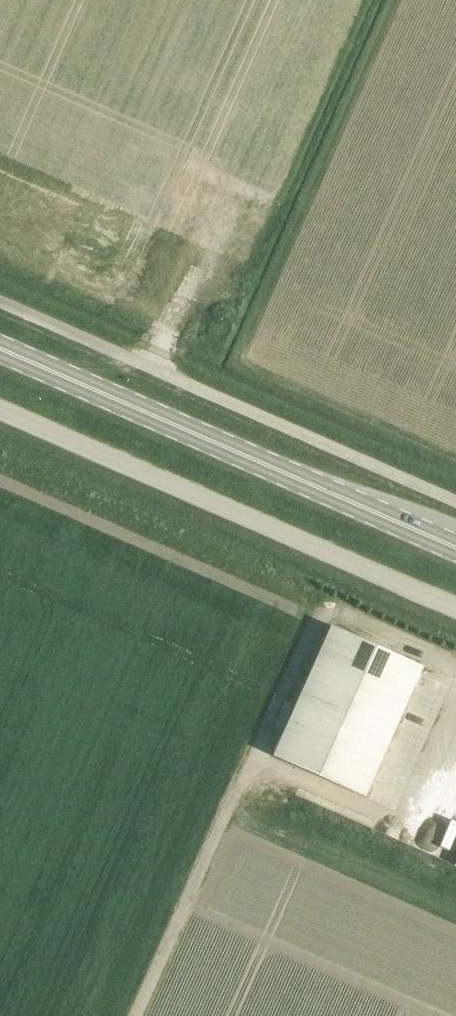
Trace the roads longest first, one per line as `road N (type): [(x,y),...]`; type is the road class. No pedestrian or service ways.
road 1 (secondary): [(455,550),(0,350)]
road 2 (unclassified): [(455,608),(0,409)]
road 3 (unclassified): [(0,302),(455,501)]

